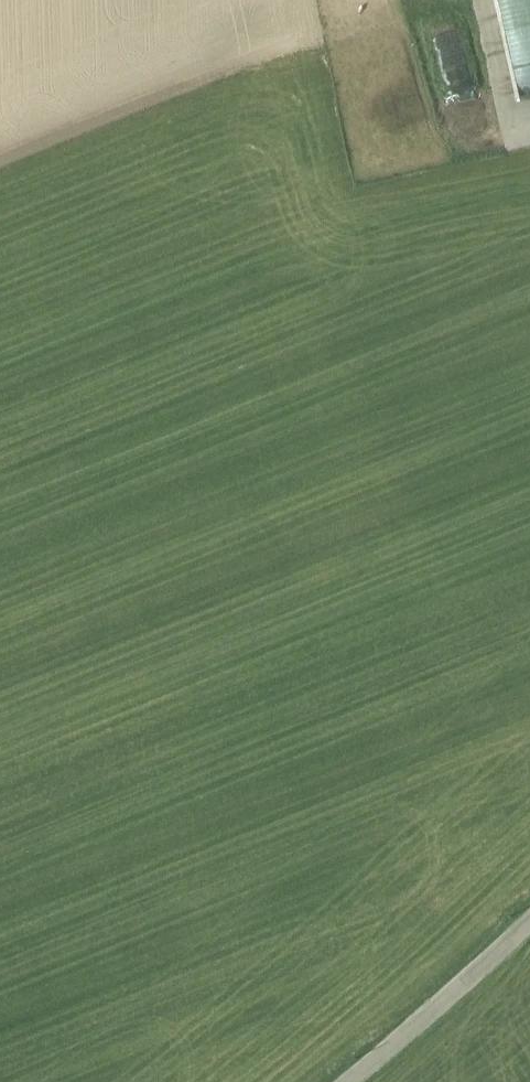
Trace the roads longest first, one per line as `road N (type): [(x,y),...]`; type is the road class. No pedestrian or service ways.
road 1 (unclassified): [(529,908),(345,1081)]

